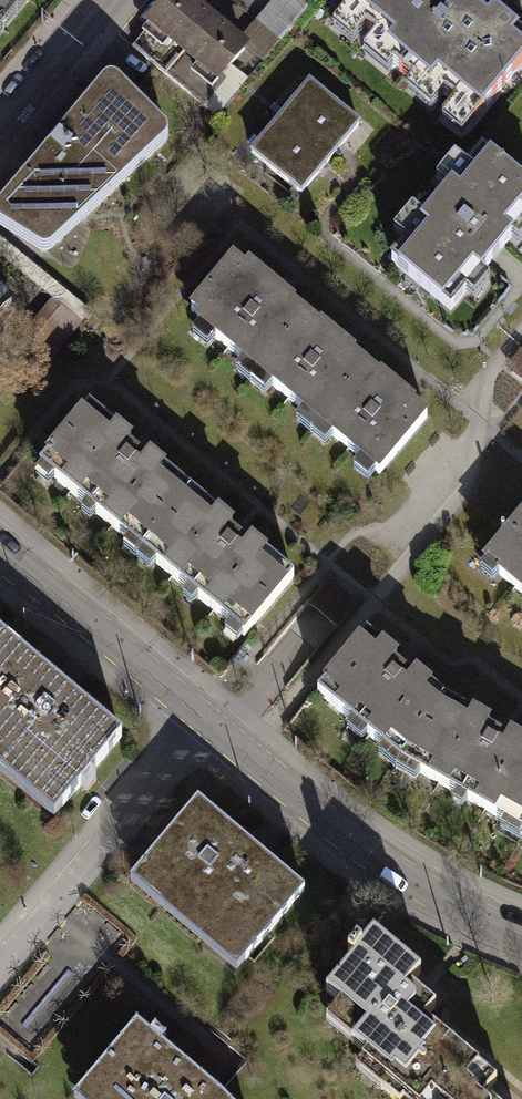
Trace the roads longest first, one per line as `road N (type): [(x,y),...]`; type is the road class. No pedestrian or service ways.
road 1 (tertiary): [(521,935),(391,869),(207,724)]
road 2 (residential): [(207,724),(0,977)]
road 3 (tertiary): [(207,724),(0,554)]
road 4 (tertiary): [(0,131),(112,0)]

